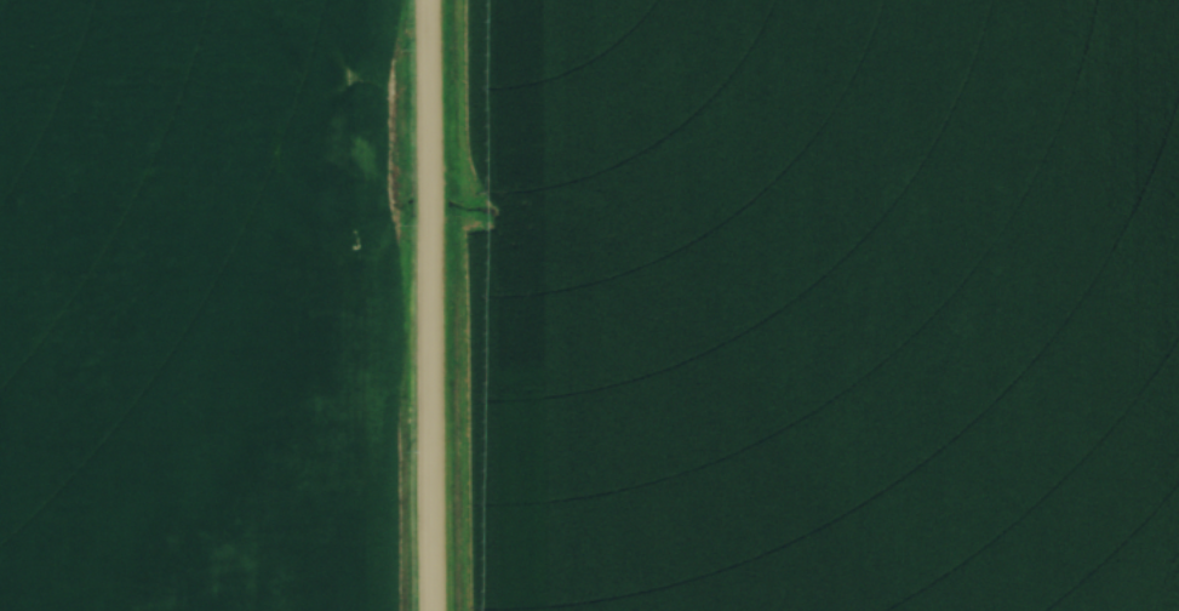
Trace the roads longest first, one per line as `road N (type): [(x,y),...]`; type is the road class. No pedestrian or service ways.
road 1 (tertiary): [(434,610),(431,0)]

